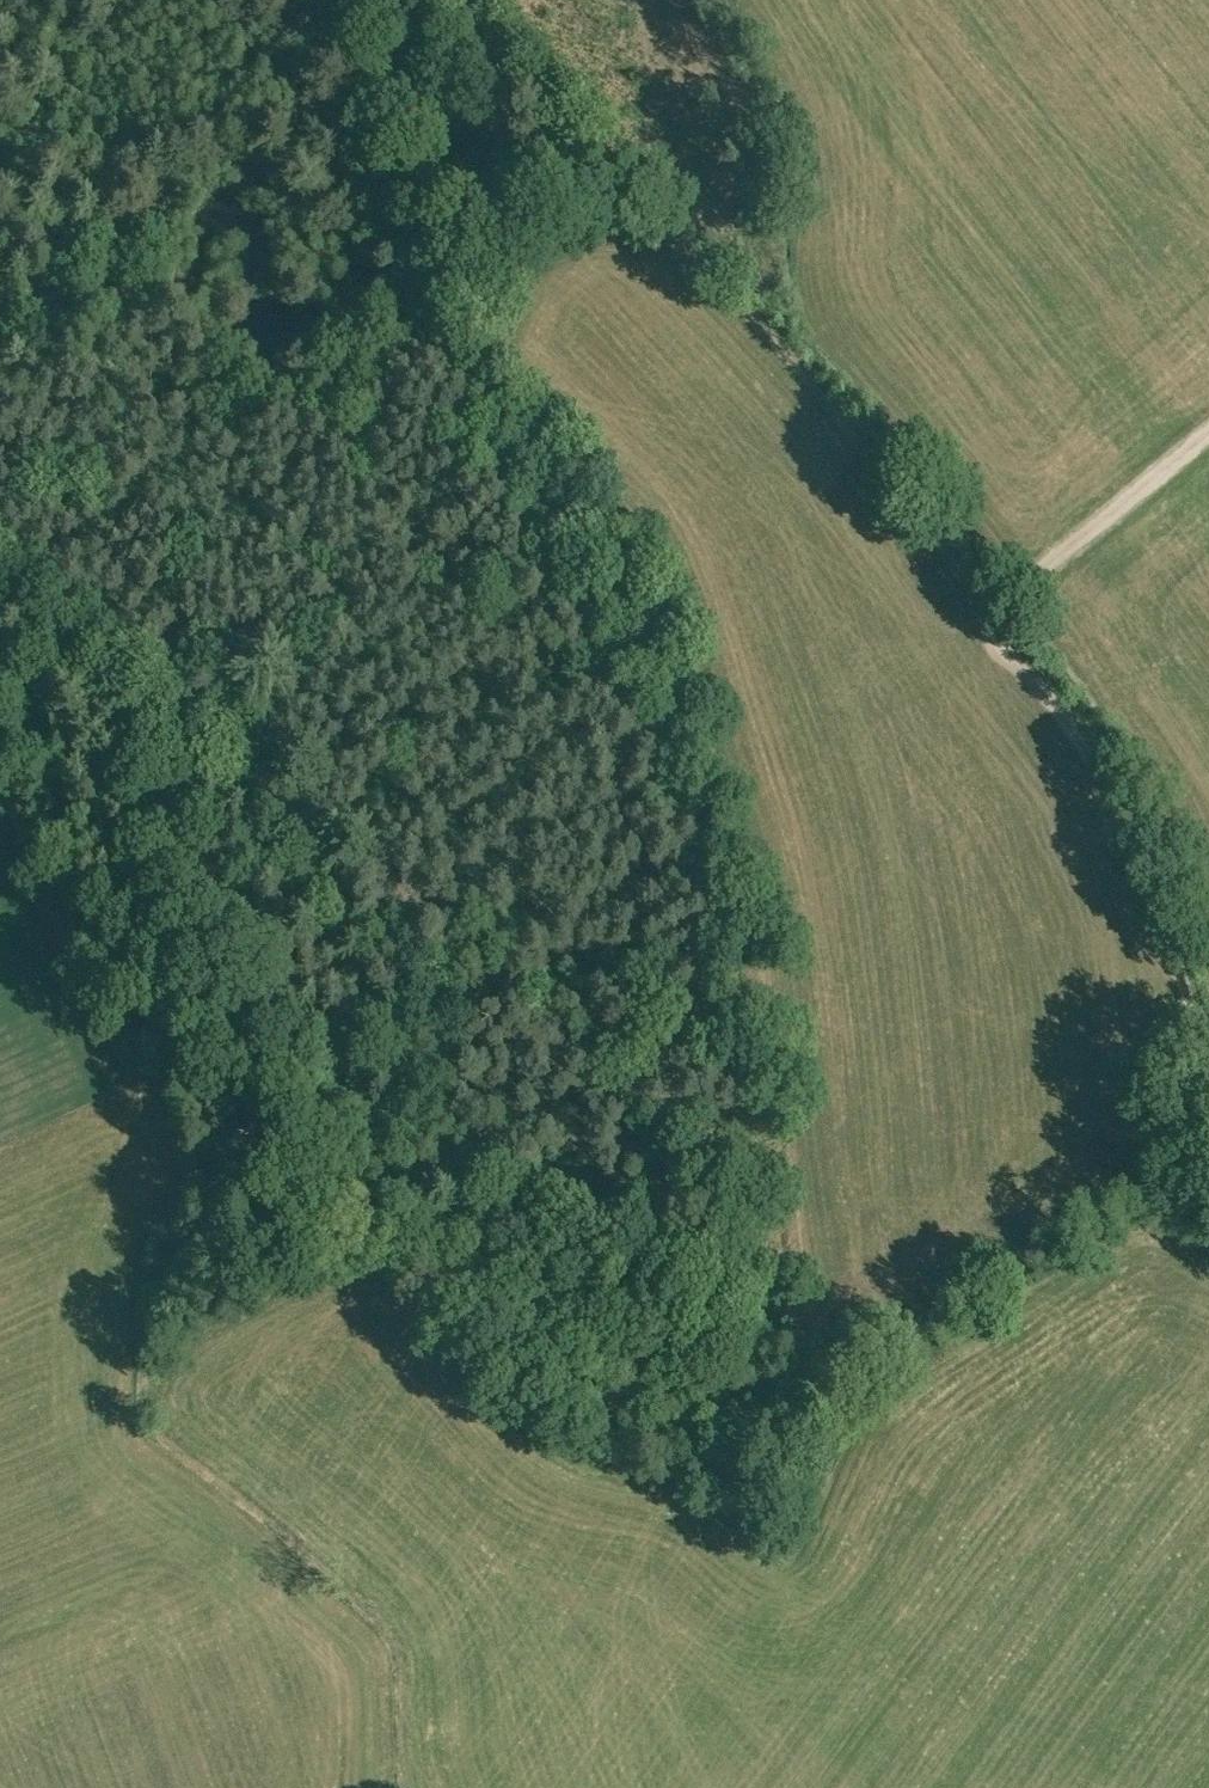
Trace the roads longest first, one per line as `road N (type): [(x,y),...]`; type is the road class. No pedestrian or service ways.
road 1 (track): [(0,585),(384,880),(609,1086),(635,1118),(660,1174),(727,1255),(732,1328),(820,1355),(874,1349),(1032,1271),(1143,1197),(1171,1195),(1208,1215)]
road 2 (track): [(815,83),(684,147),(663,227),(774,340),(994,614)]
road 3 (track): [(663,227),(453,0)]

